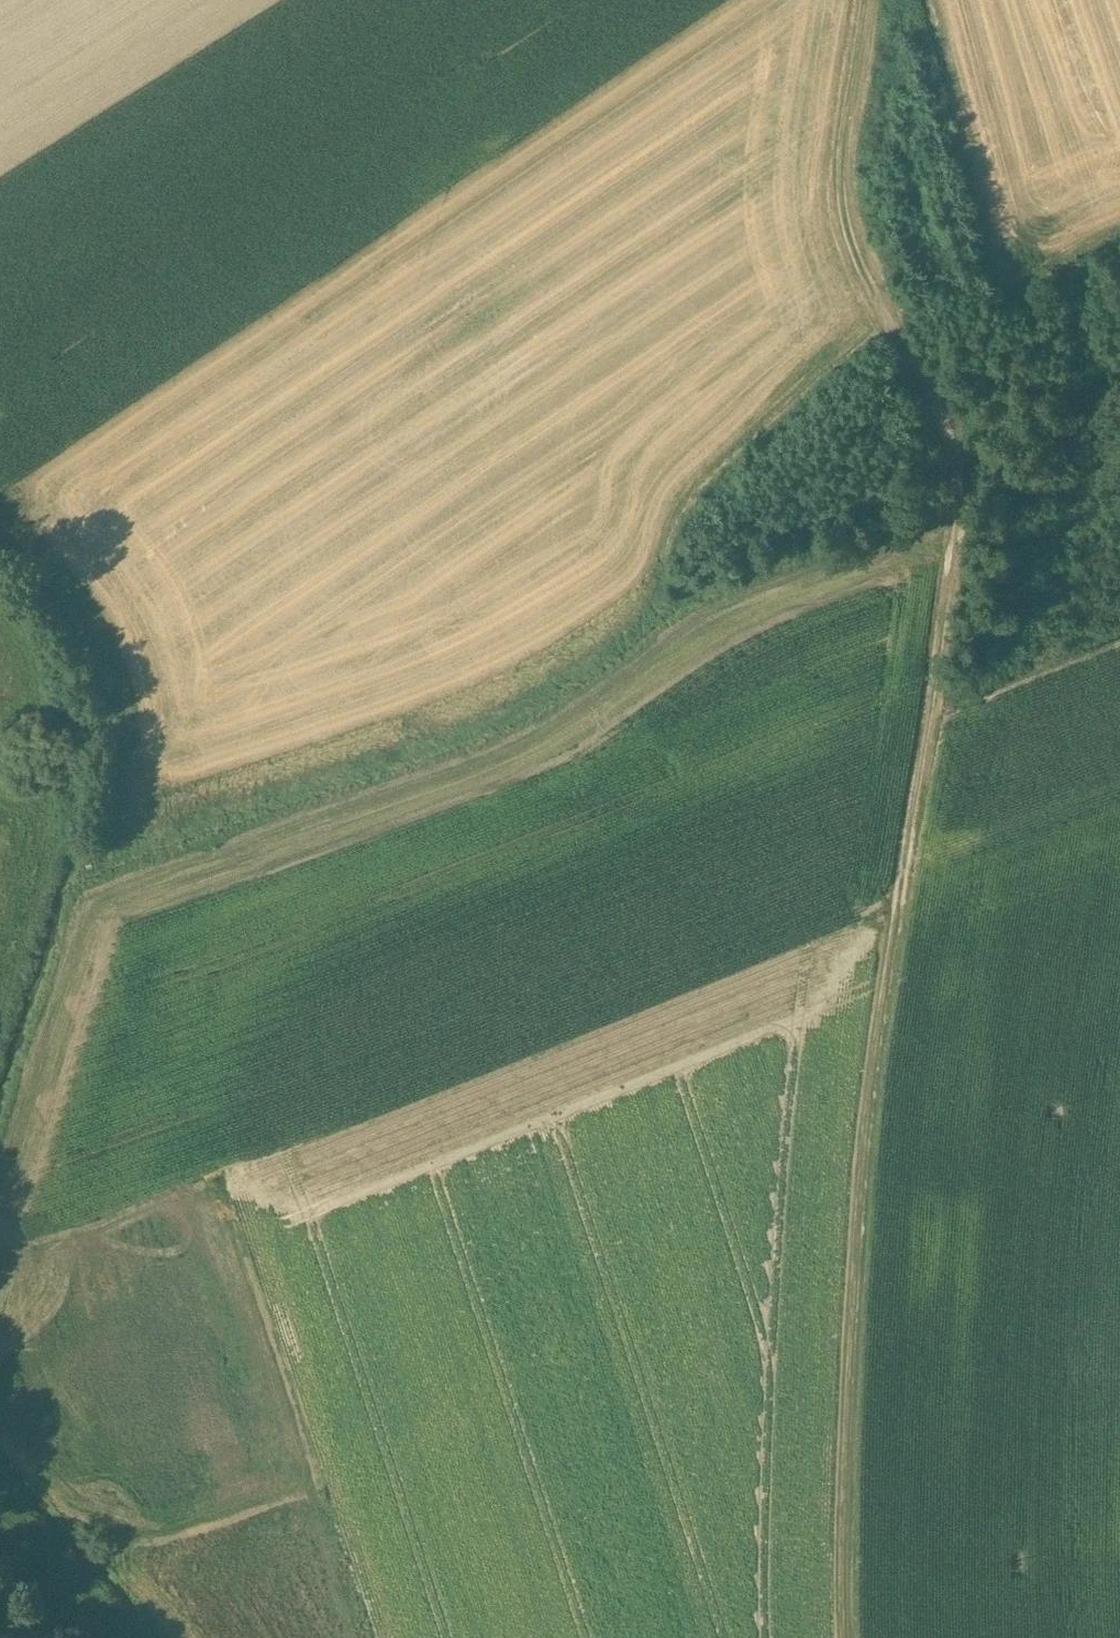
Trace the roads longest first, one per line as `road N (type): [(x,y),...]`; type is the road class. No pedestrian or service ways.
road 1 (track): [(844,1637),(866,1118),(960,502),(948,444),(851,238),(875,0)]

